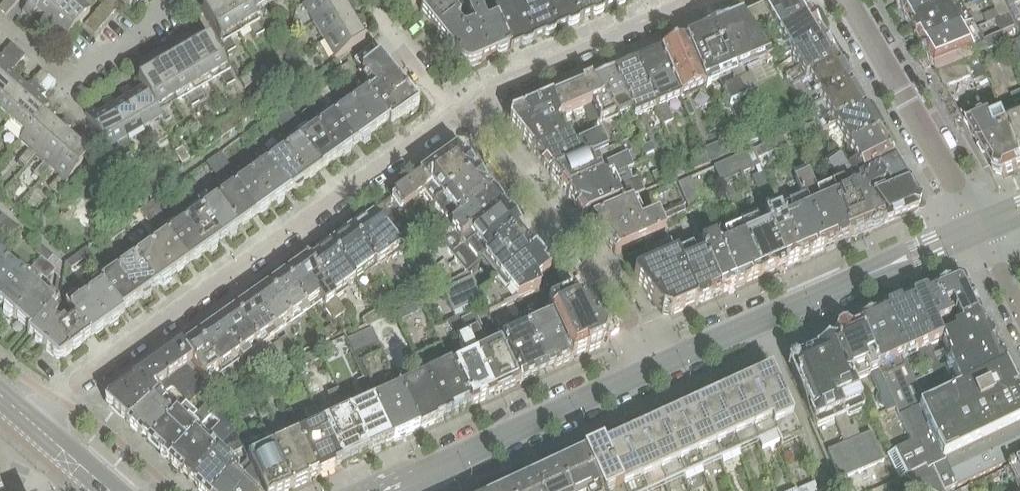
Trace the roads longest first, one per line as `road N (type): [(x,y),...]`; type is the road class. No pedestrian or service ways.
road 1 (residential): [(453,119),(30,420)]
road 2 (residential): [(662,361),(473,129),(453,119)]
road 3 (tertiary): [(384,490),(662,361)]
road 4 (residential): [(453,119),(509,80),(699,0)]
road 5 (tertiary): [(975,218),(845,0)]
road 6 (tertiary): [(662,361),(874,271)]
road 7 (residential): [(165,0),(141,34),(66,79),(0,27)]
road 8 (residential): [(453,119),(398,49),(373,0)]

